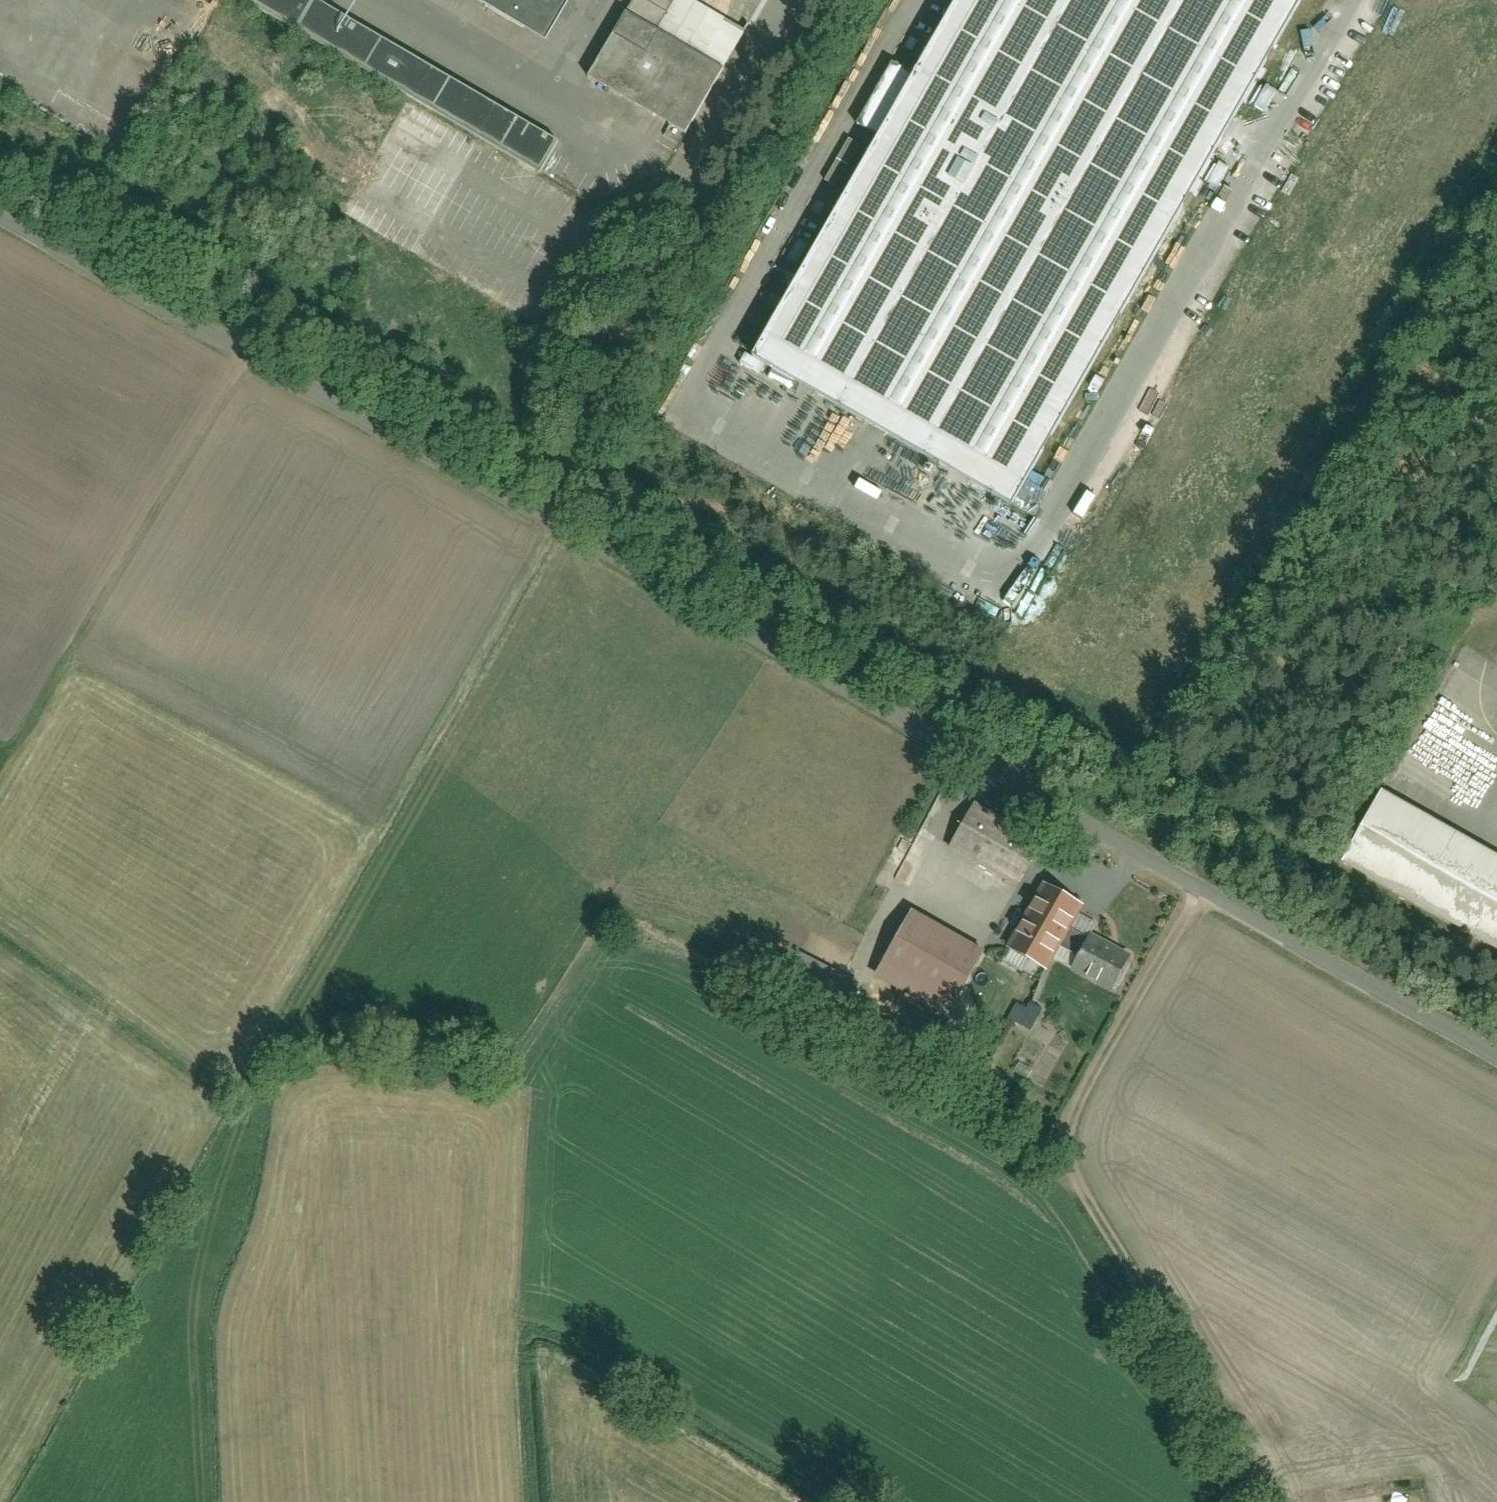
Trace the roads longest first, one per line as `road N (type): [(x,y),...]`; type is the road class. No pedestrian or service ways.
road 1 (residential): [(1496,1059),(760,637),(0,217)]

